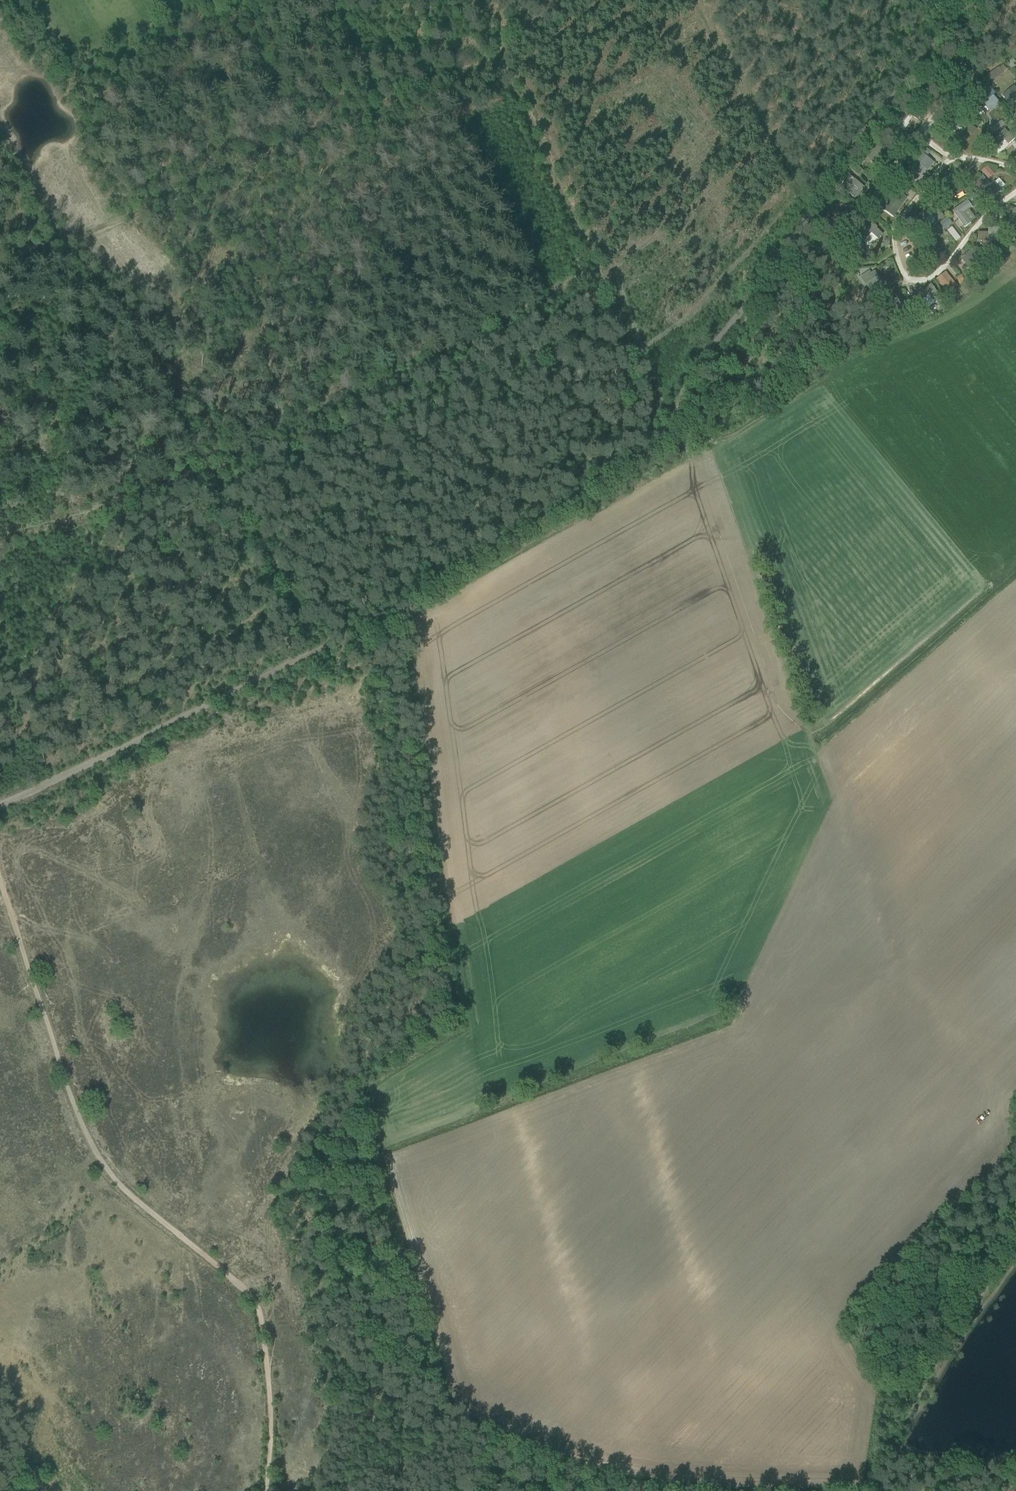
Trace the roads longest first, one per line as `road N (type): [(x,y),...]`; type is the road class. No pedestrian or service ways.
road 1 (track): [(0,807),(304,658),(690,423)]
road 2 (track): [(265,1490),(270,1426),(260,1312),(233,1279),(126,1195),(99,1157),(76,1110),(0,876)]
road 3 (track): [(503,58),(70,239),(0,124)]
road 4 (track): [(690,423),(687,385),(700,352),(778,259),(834,165),(935,50)]
road 5 (track): [(474,1490),(497,1479),(574,1473),(670,1490)]

